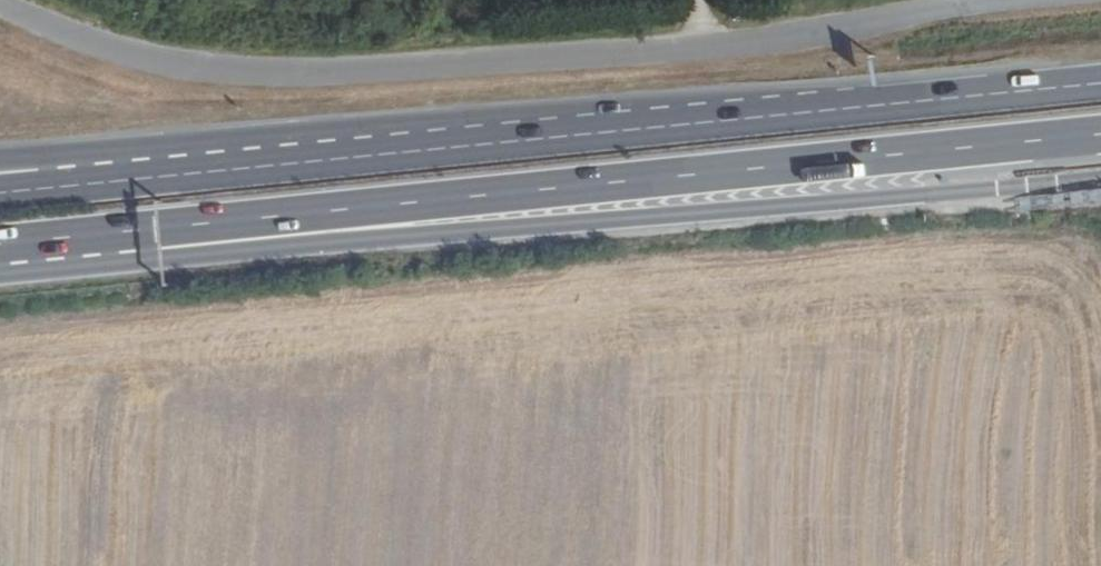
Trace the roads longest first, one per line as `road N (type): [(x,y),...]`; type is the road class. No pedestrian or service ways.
road 1 (trunk): [(0,252),(1100,135)]
road 2 (residential): [(0,264),(162,258),(1100,178)]
road 3 (unclassified): [(1013,0),(768,41),(265,74),(136,56),(0,6)]
road 4 (trunk): [(1100,83),(549,138)]
road 5 (trunk): [(549,138),(0,193)]
road 6 (motorway): [(549,138),(0,161)]

